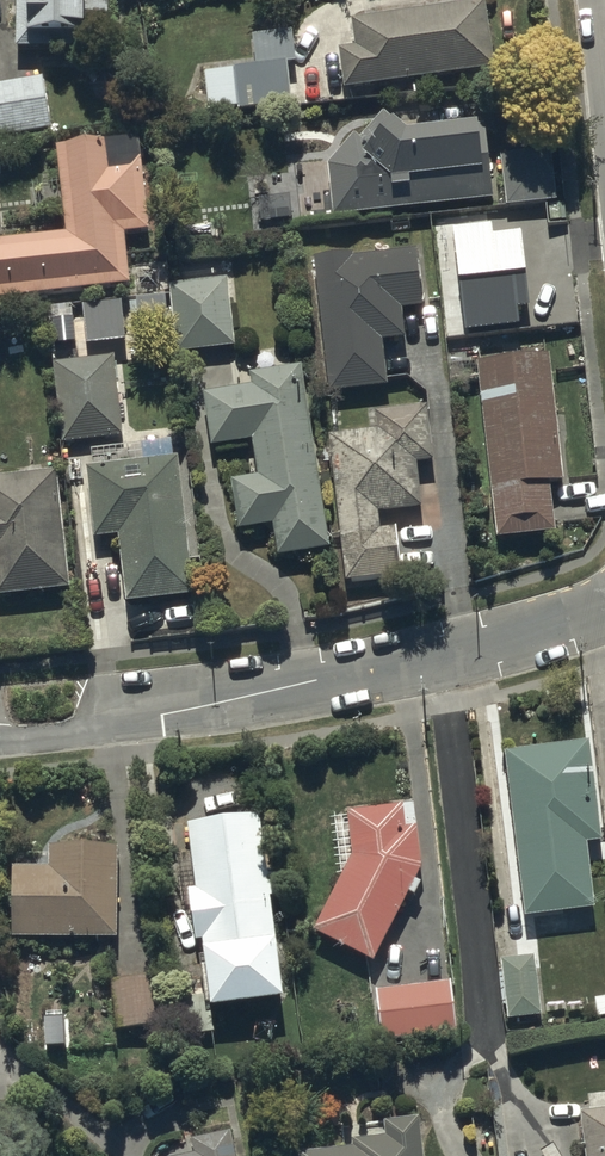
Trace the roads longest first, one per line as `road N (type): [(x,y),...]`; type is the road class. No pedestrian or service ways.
road 1 (residential): [(0,740),(46,739),(437,659),(604,611)]

